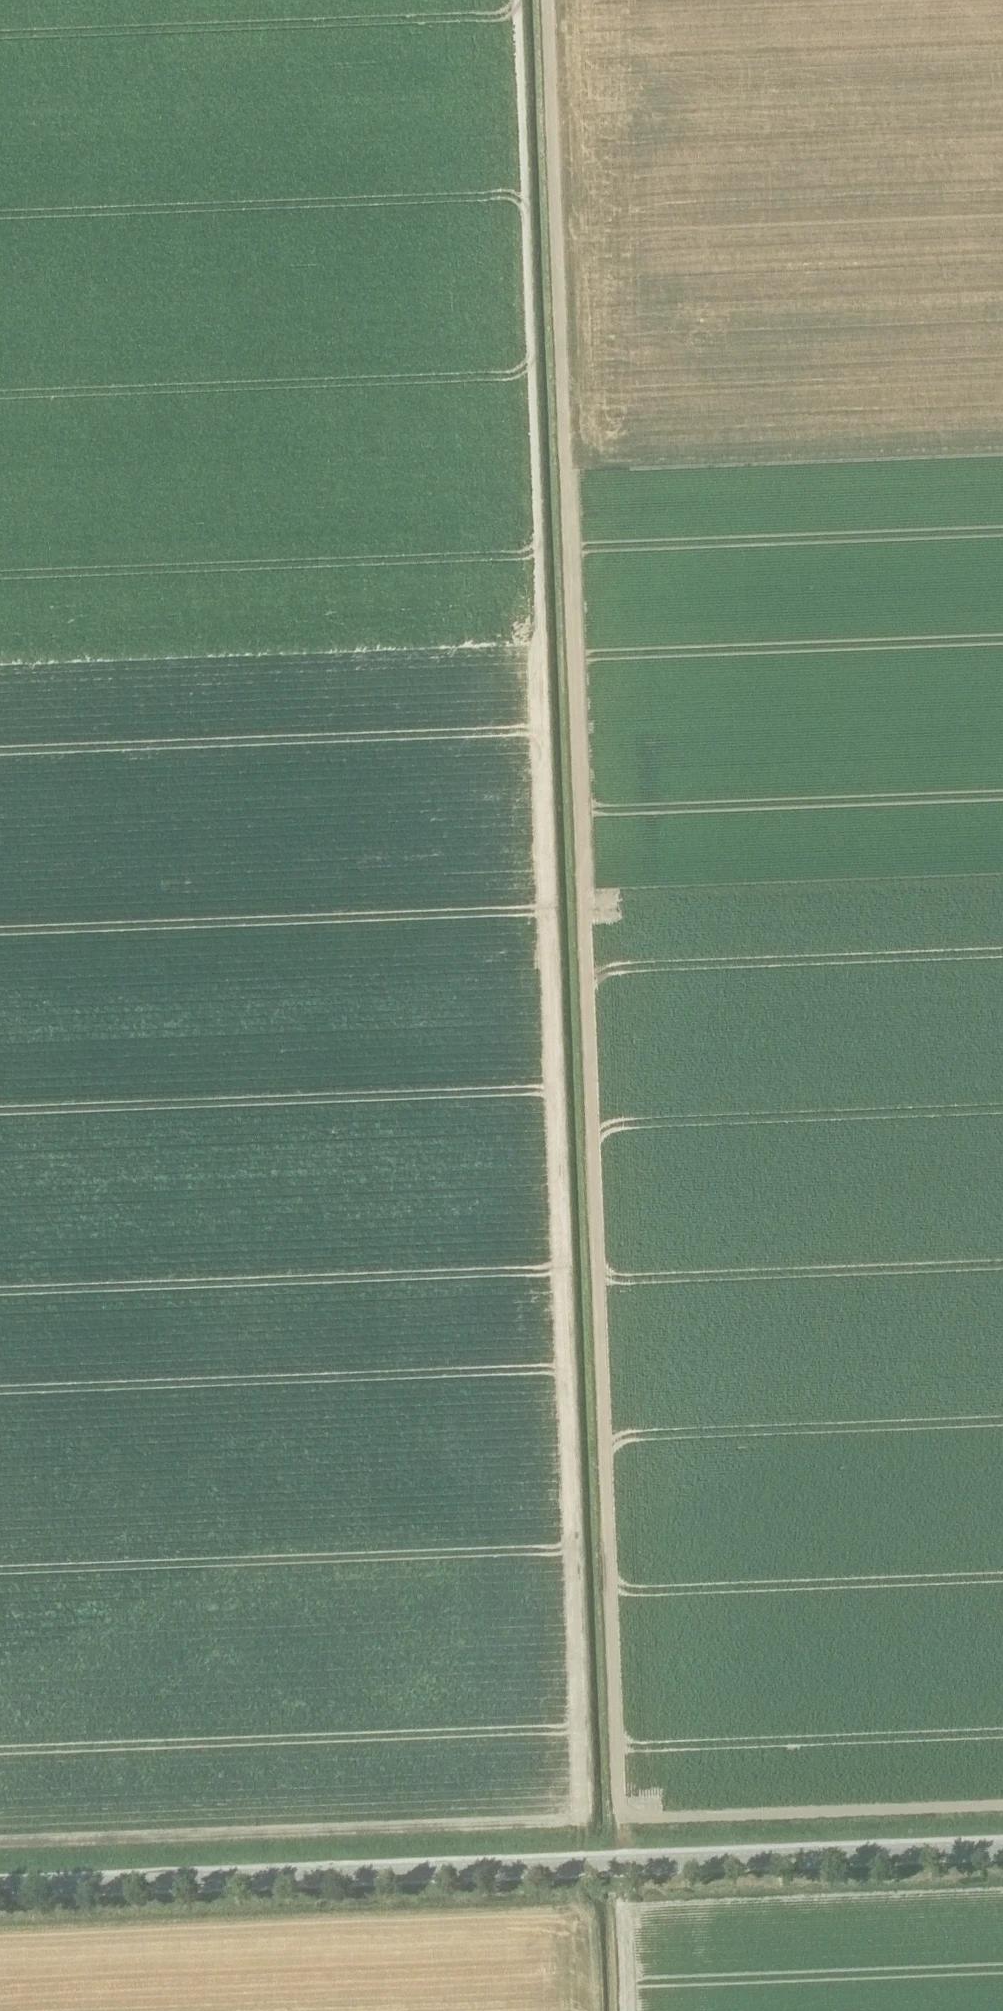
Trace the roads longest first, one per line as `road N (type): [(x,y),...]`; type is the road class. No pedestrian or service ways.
road 1 (unclassified): [(0,1888),(1002,1849)]

